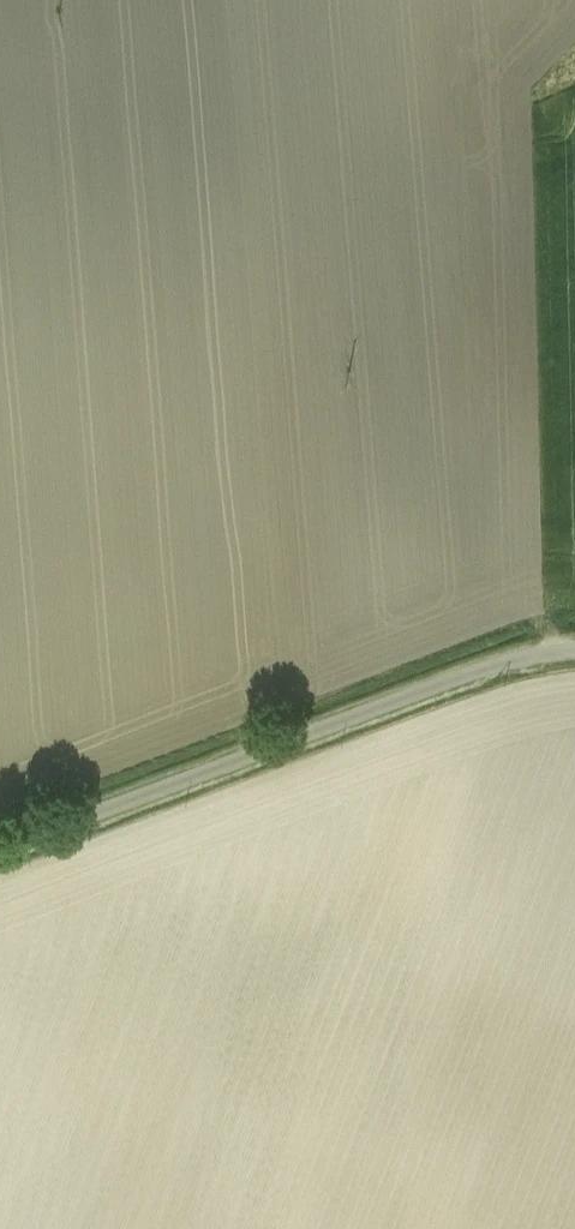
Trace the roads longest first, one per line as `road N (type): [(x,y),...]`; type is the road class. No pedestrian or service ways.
road 1 (unclassified): [(0,852),(503,668),(574,653)]

